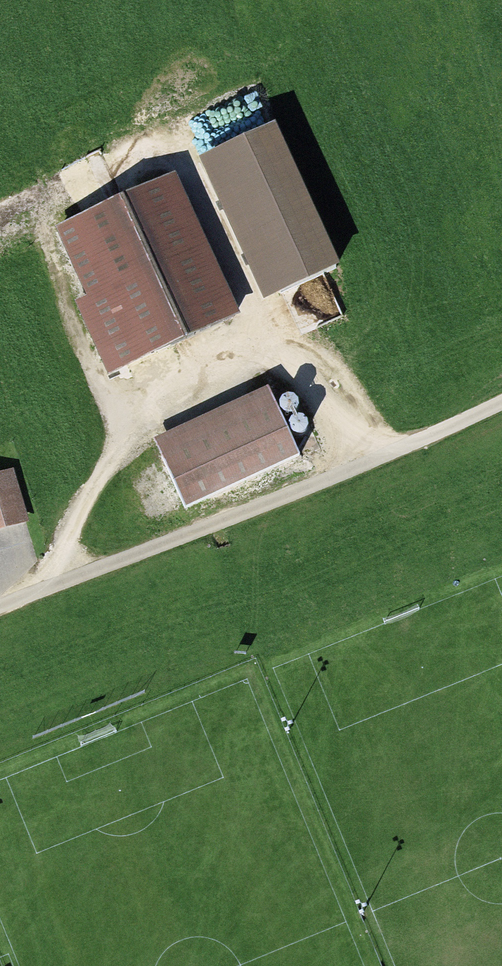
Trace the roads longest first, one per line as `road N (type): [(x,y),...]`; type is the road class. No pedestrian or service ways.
road 1 (track): [(501,401),(0,610)]
road 2 (track): [(55,589),(62,534),(131,440),(248,361),(280,357),(313,365),(364,462)]

